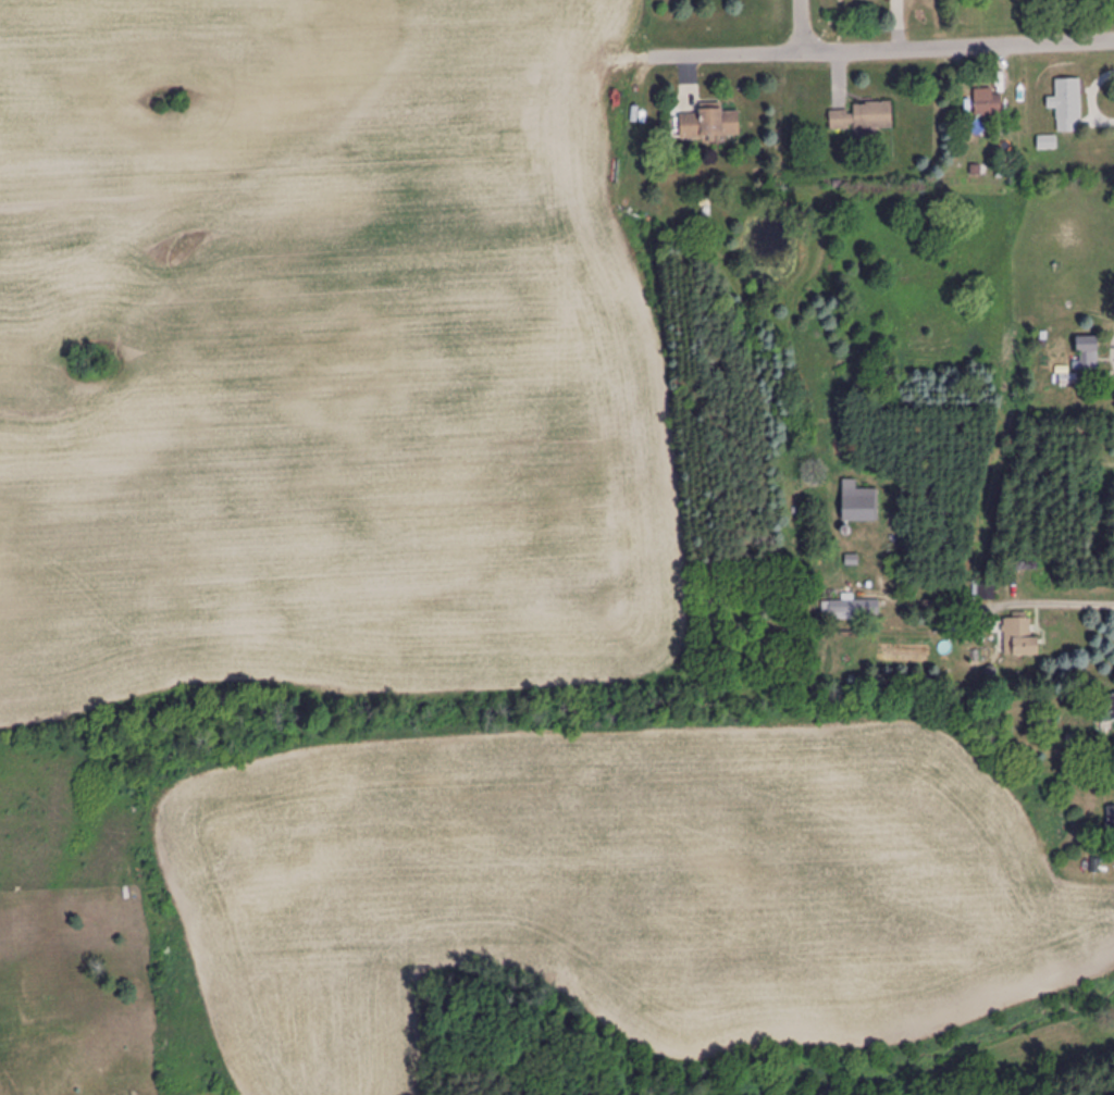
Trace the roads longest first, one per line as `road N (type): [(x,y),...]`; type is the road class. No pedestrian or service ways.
road 1 (residential): [(1113,37),(605,62)]

